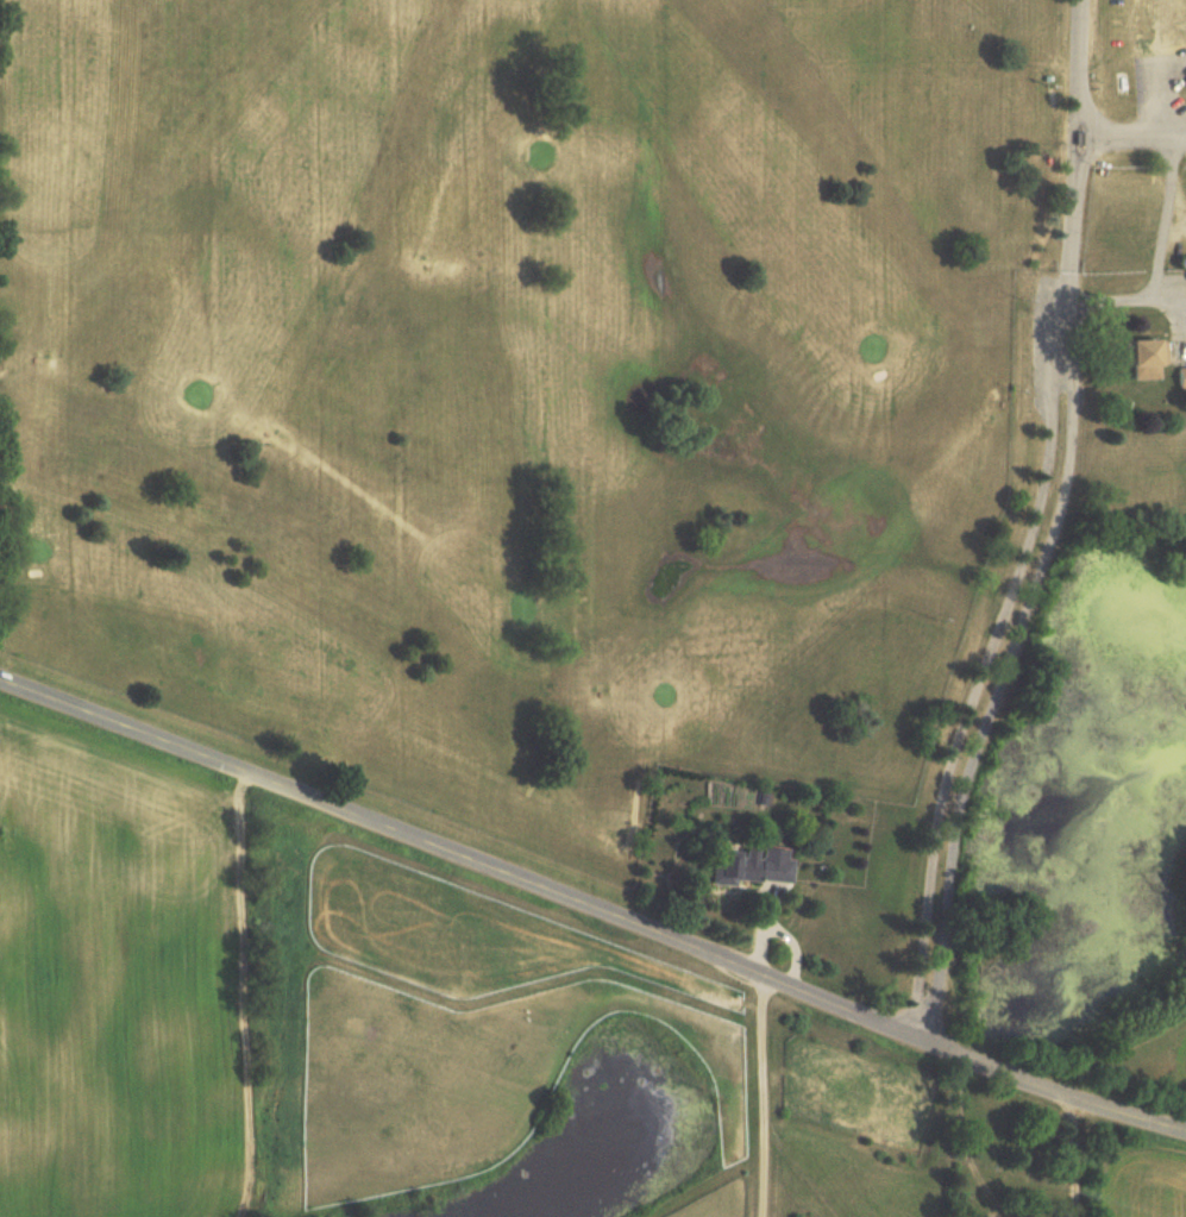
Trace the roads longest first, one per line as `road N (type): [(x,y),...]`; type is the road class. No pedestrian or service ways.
road 1 (residential): [(0,681),(1019,1080),(1185,1132)]
road 2 (residential): [(918,1039),(948,808),(1063,463),(1071,284)]

